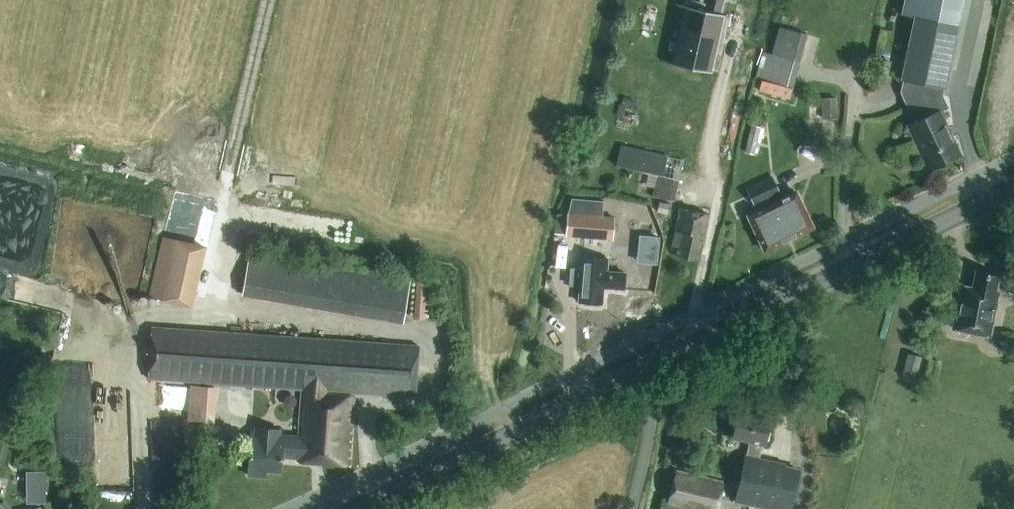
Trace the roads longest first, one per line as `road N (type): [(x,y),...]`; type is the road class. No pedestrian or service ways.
road 1 (tertiary): [(361,508),(1013,189)]

